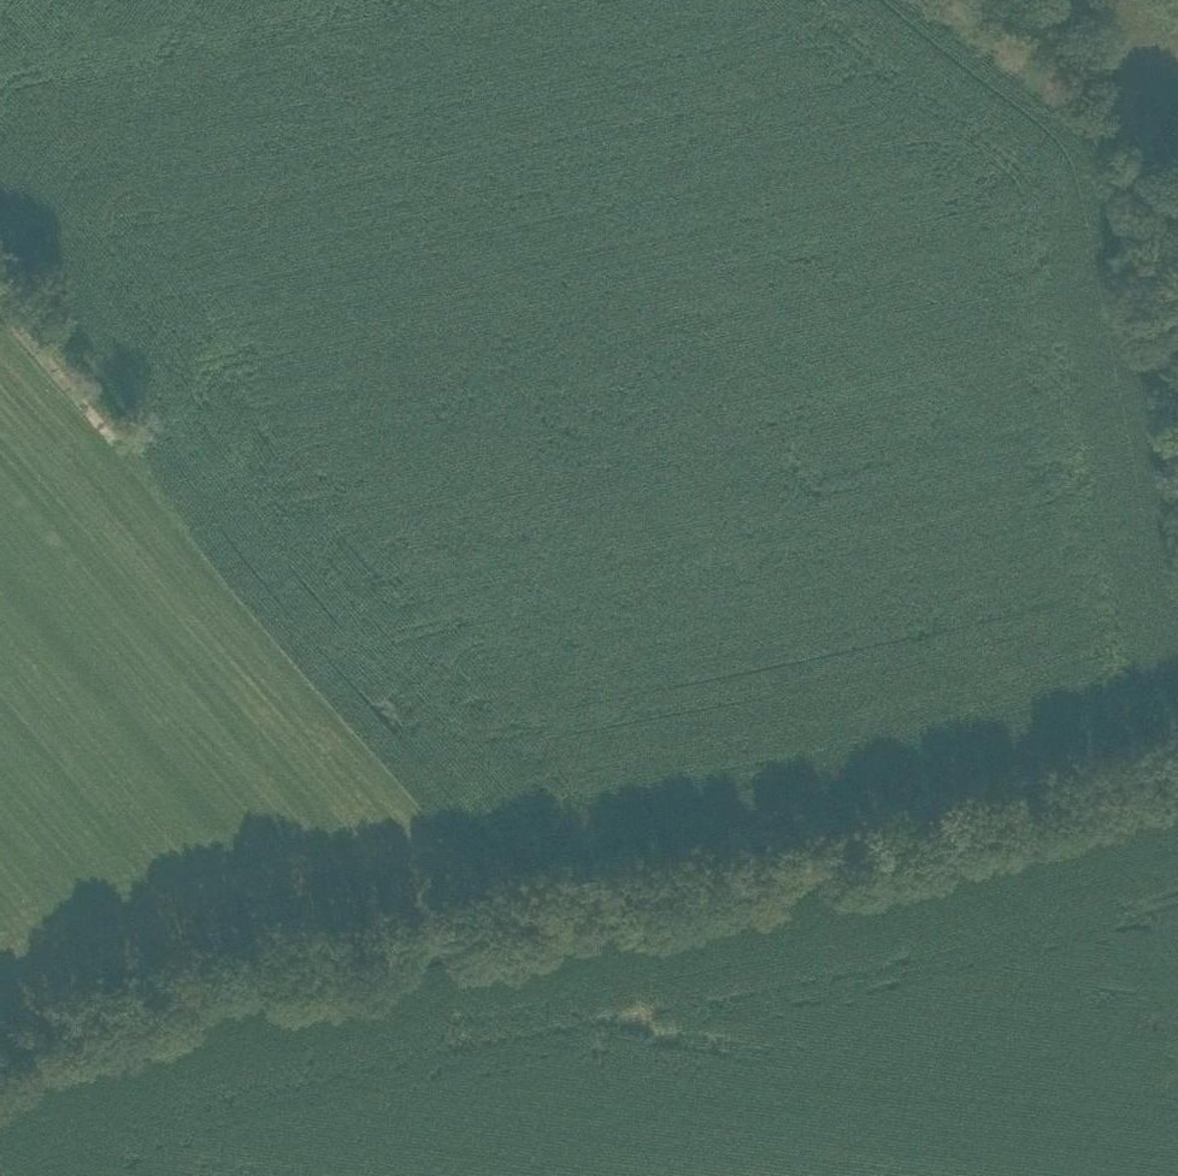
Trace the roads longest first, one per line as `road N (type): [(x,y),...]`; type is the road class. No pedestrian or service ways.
road 1 (track): [(0,1082),(350,963),(884,856),(1177,776)]
road 2 (track): [(1170,152),(1057,57),(1038,13)]
road 3 (track): [(1177,216),(1169,294),(1177,338)]

